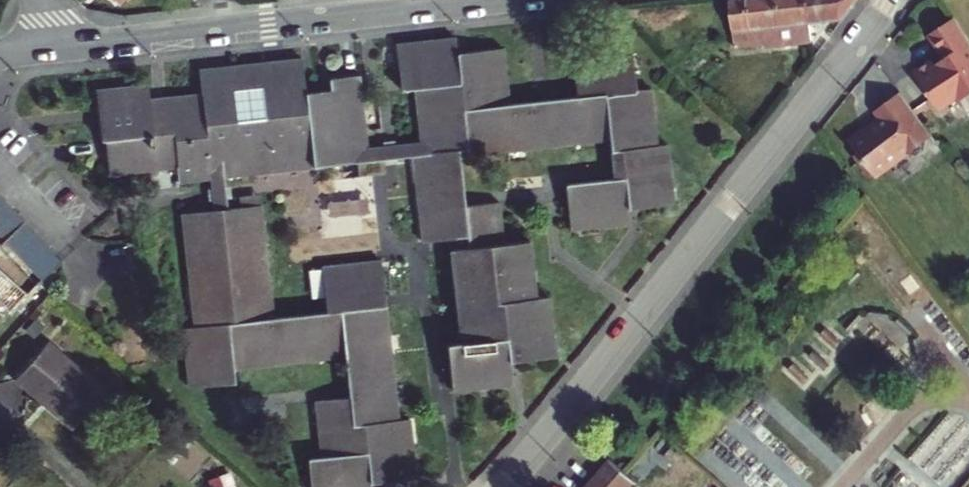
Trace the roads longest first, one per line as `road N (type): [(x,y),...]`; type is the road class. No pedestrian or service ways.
road 1 (residential): [(889,0),(503,486)]
road 2 (residential): [(88,45),(488,0)]

